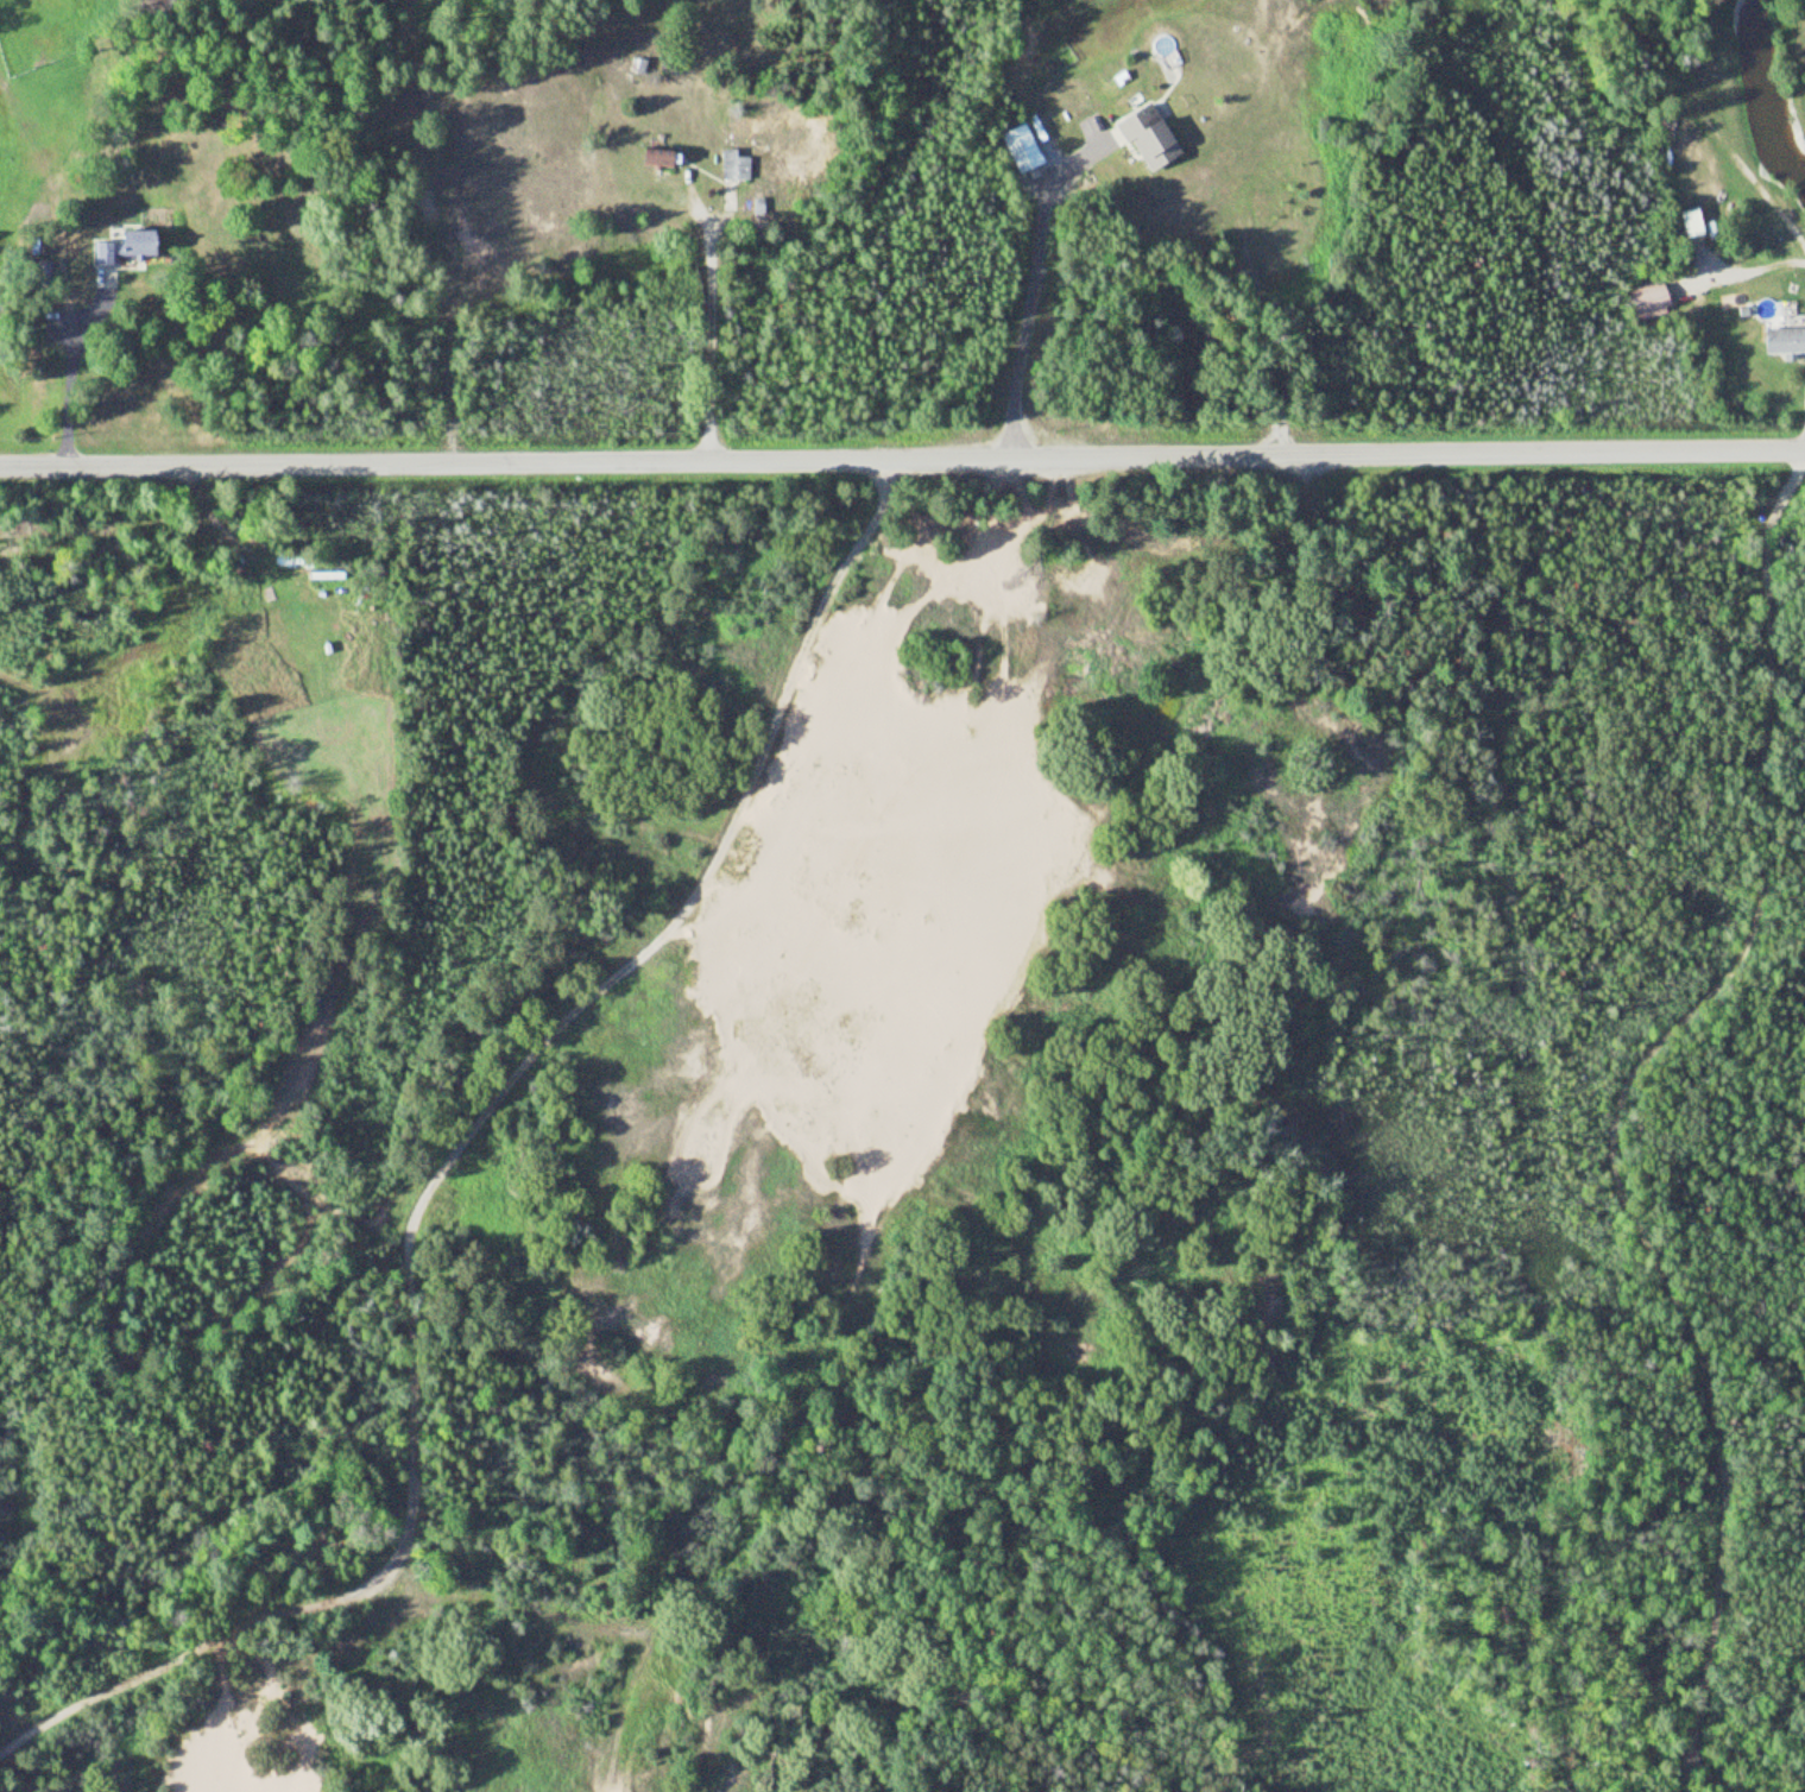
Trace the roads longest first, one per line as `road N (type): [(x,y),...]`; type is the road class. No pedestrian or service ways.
road 1 (tertiary): [(0,466),(1804,450)]

